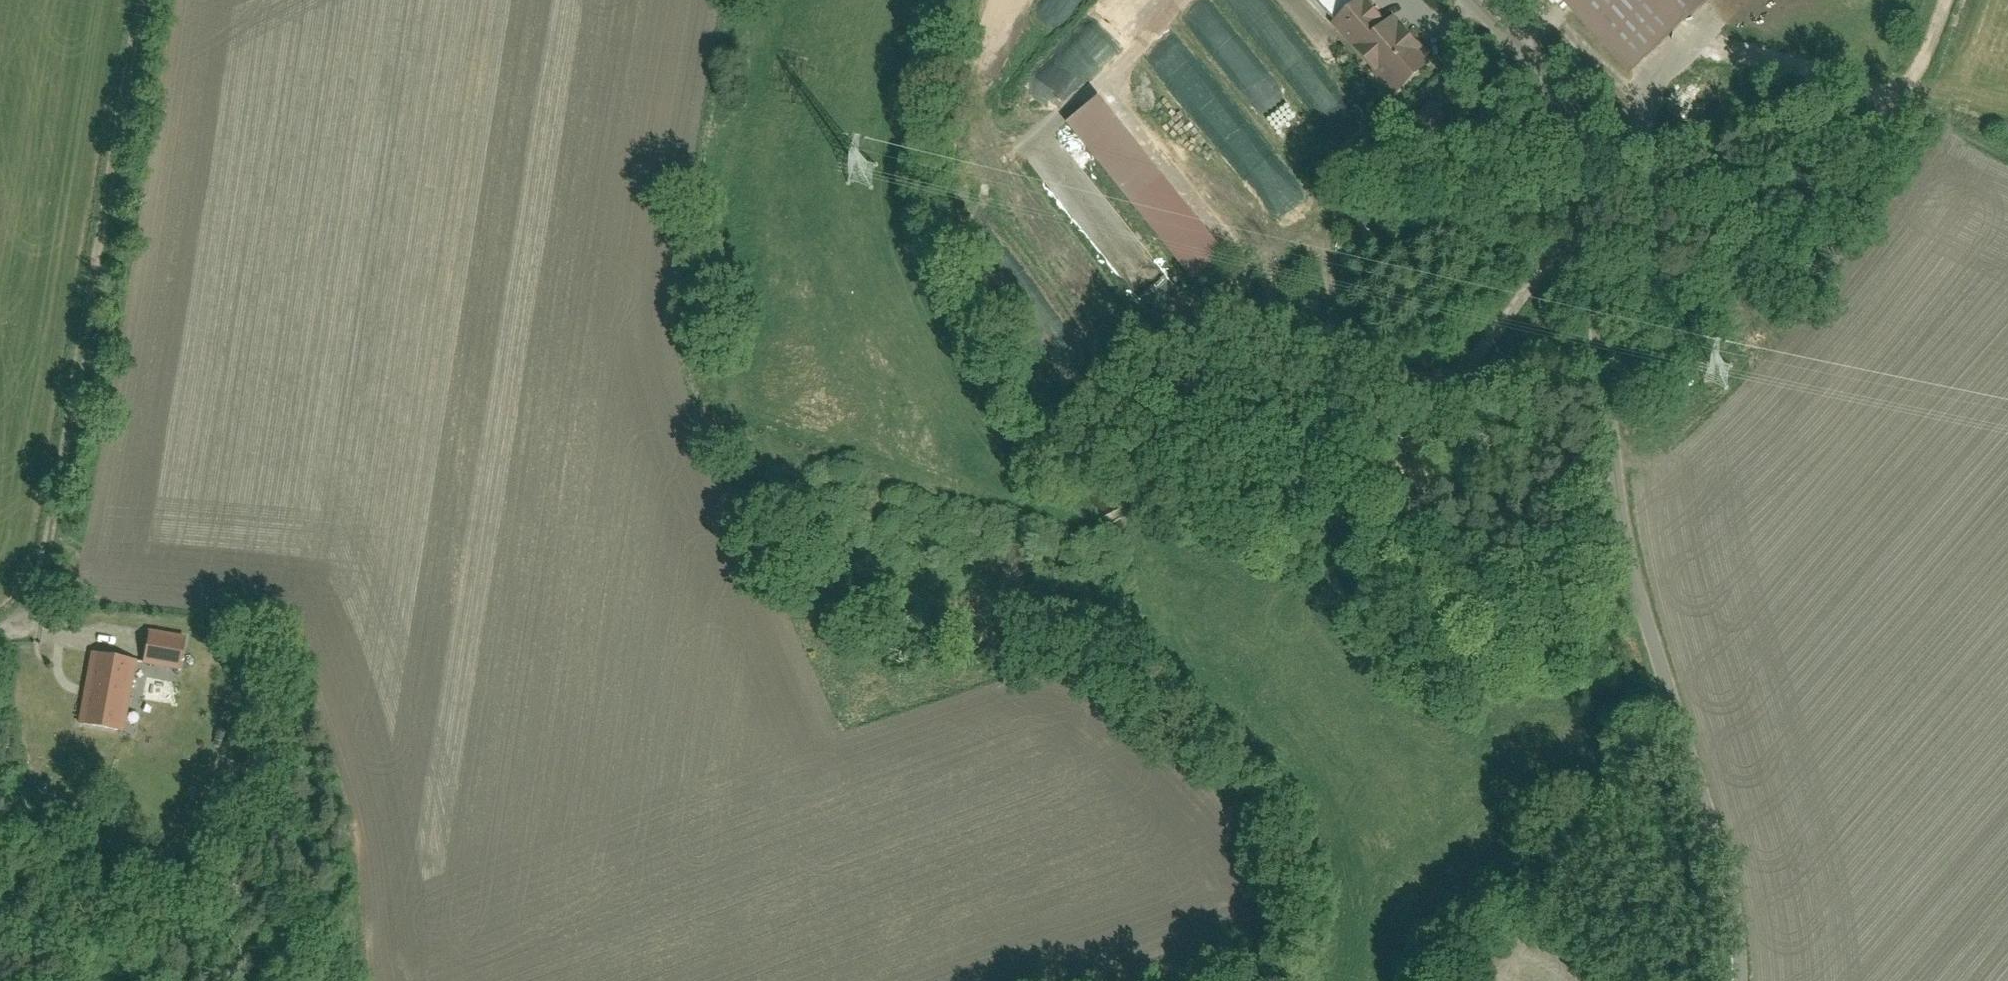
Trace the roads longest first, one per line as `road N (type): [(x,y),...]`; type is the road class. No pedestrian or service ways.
road 1 (residential): [(1738,980),(1737,943),(1598,431),(1589,211),(1574,125),(1550,58),(1491,0)]
road 2 (track): [(158,0),(30,625)]

